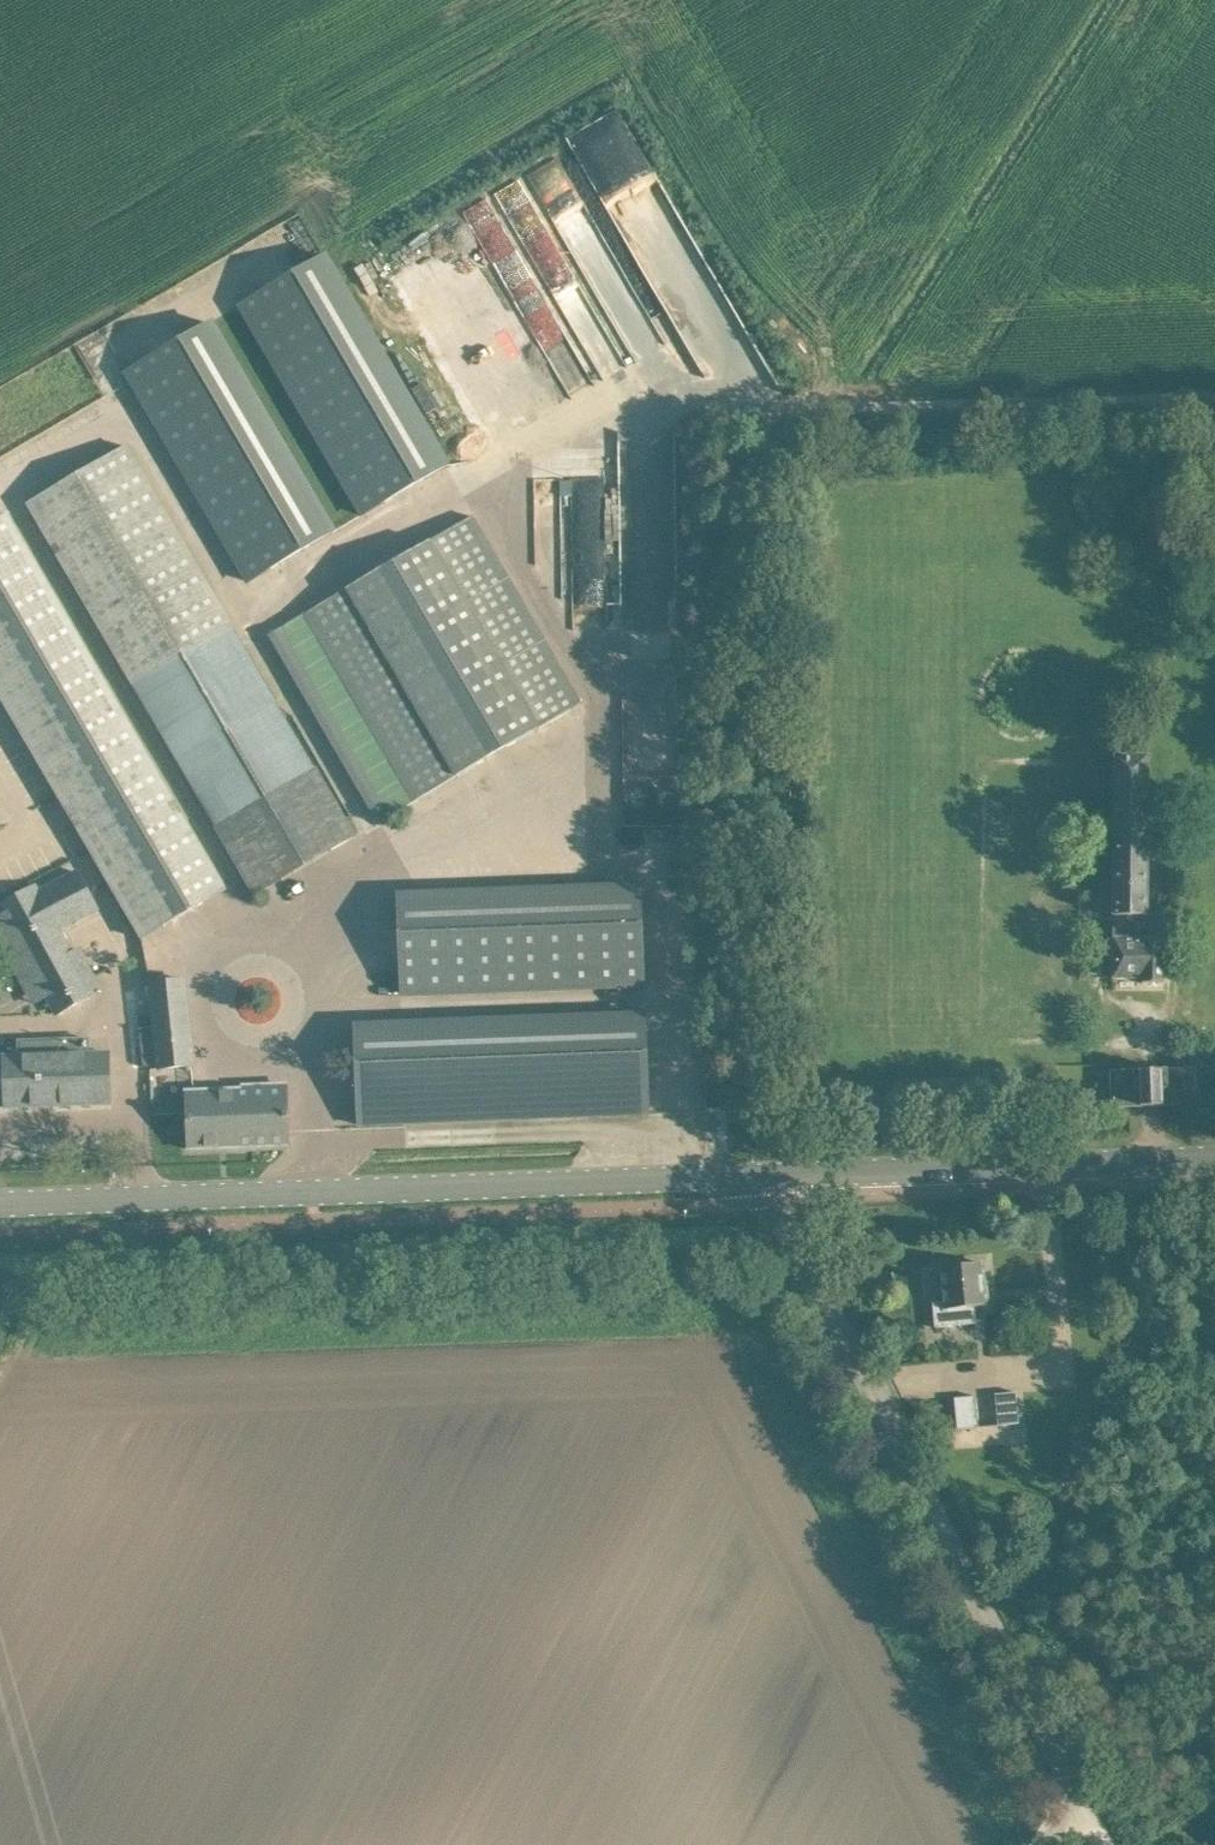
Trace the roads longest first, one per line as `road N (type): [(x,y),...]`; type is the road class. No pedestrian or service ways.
road 1 (tertiary): [(764,1176),(0,1204)]
road 2 (tertiary): [(1214,1157),(764,1176)]
road 3 (unclassified): [(890,1427),(1082,1802)]
road 4 (unclassified): [(890,1427),(764,1176)]

